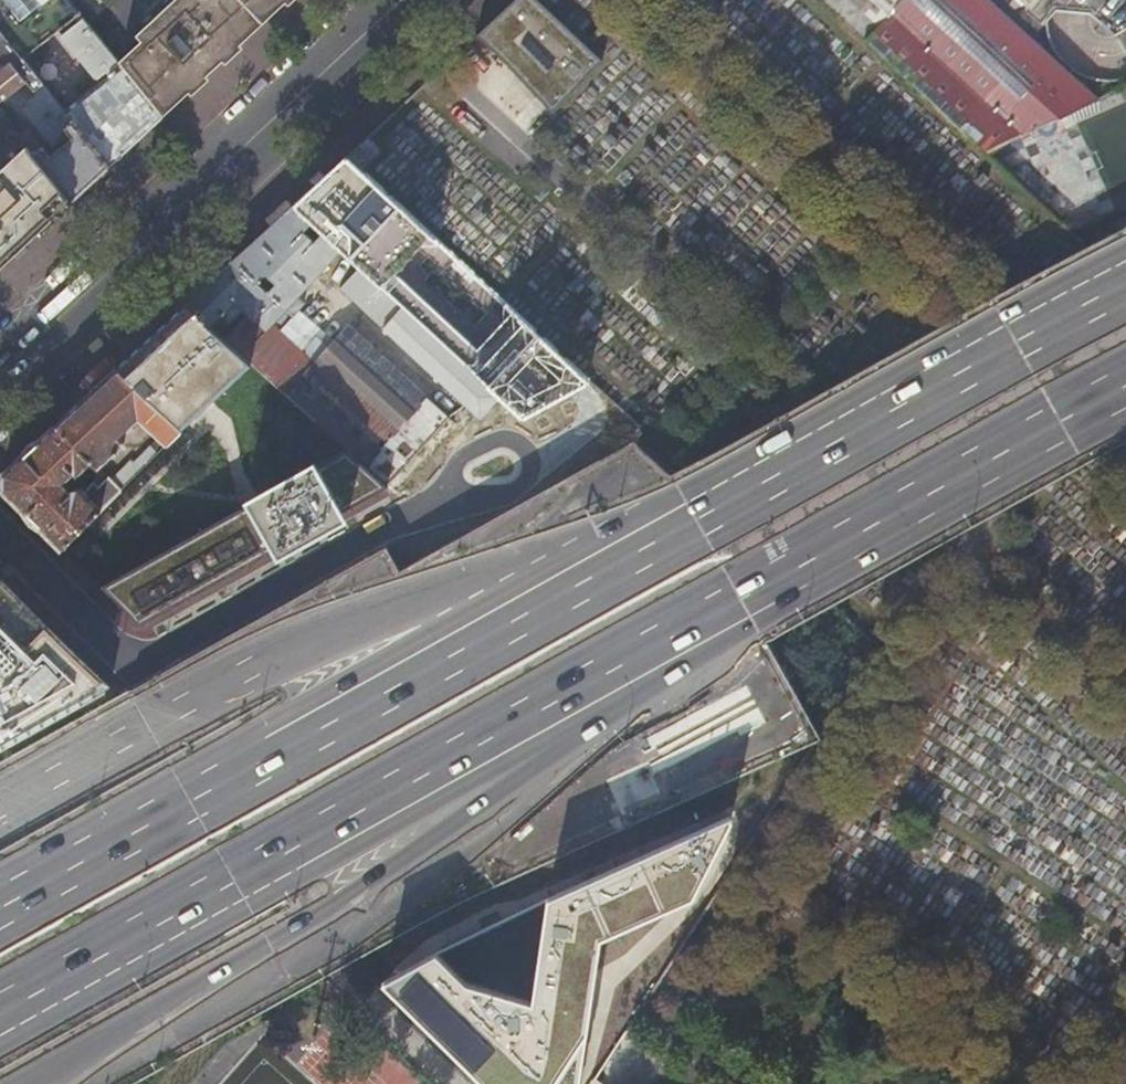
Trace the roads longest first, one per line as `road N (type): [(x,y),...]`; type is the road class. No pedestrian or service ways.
road 1 (trunk): [(778,475),(0,912)]
road 2 (trunk): [(28,1083),(332,902),(761,594)]
road 3 (trunk): [(0,1012),(761,594)]
road 4 (trunk): [(778,475),(321,637),(0,812)]
road 5 (secondary): [(396,0),(0,373)]
road 6 (trunk): [(761,594),(1125,388)]
road 7 (trunk): [(1125,284),(778,475)]
road 8 (residential): [(140,672),(0,538)]

